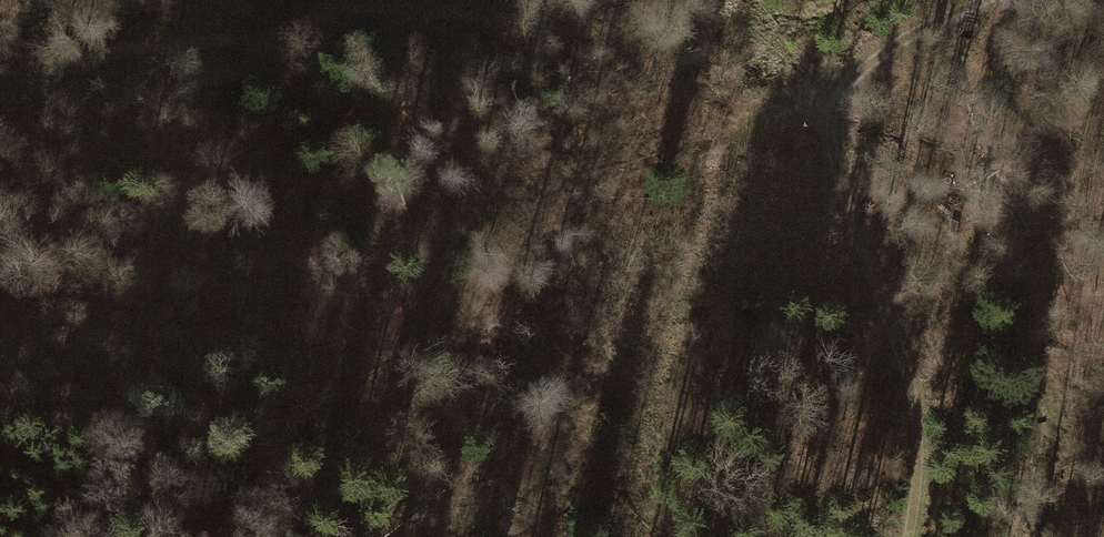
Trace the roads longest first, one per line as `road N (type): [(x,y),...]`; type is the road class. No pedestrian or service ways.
road 1 (track): [(976,0),(823,100),(773,119),(697,120),(626,49),(579,32),(366,3),(317,15),(270,44),(125,54),(68,74),(31,102)]
road 2 (track): [(437,536),(366,436),(273,354),(46,295),(0,299)]
road 3 (track): [(823,100),(847,226),(899,354),(912,435),(905,536)]
road 4 (track): [(773,119),(727,171),(691,252),(635,469),(627,536)]

